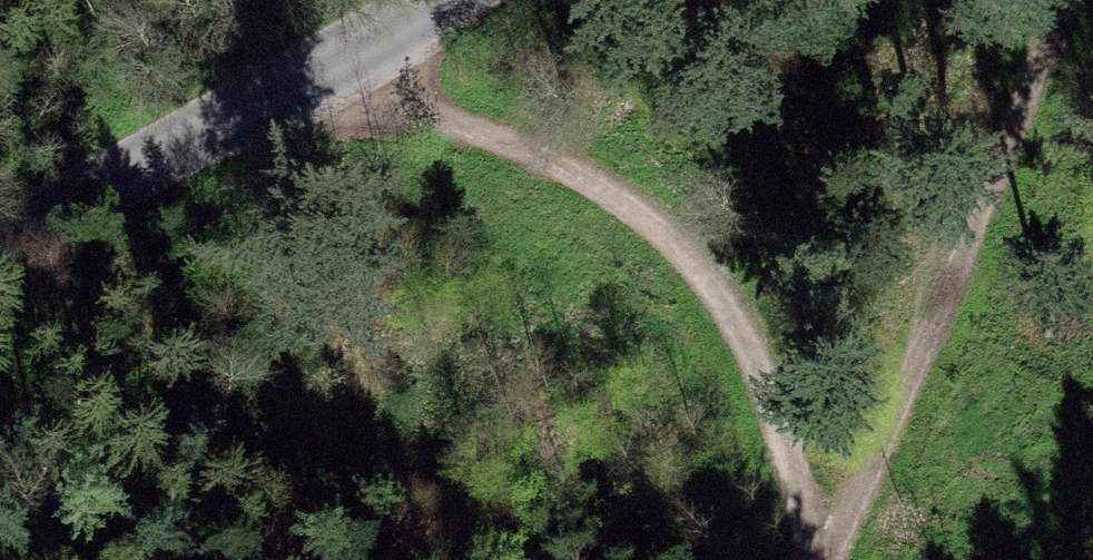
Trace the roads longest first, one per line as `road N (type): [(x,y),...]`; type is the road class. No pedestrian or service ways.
road 1 (track): [(313,74),(513,147),(603,194),(666,240),(714,294),(751,354),(777,418),(813,559)]
road 2 (track): [(822,559),(1061,0)]
road 3 (tertiary): [(439,0),(0,258)]

